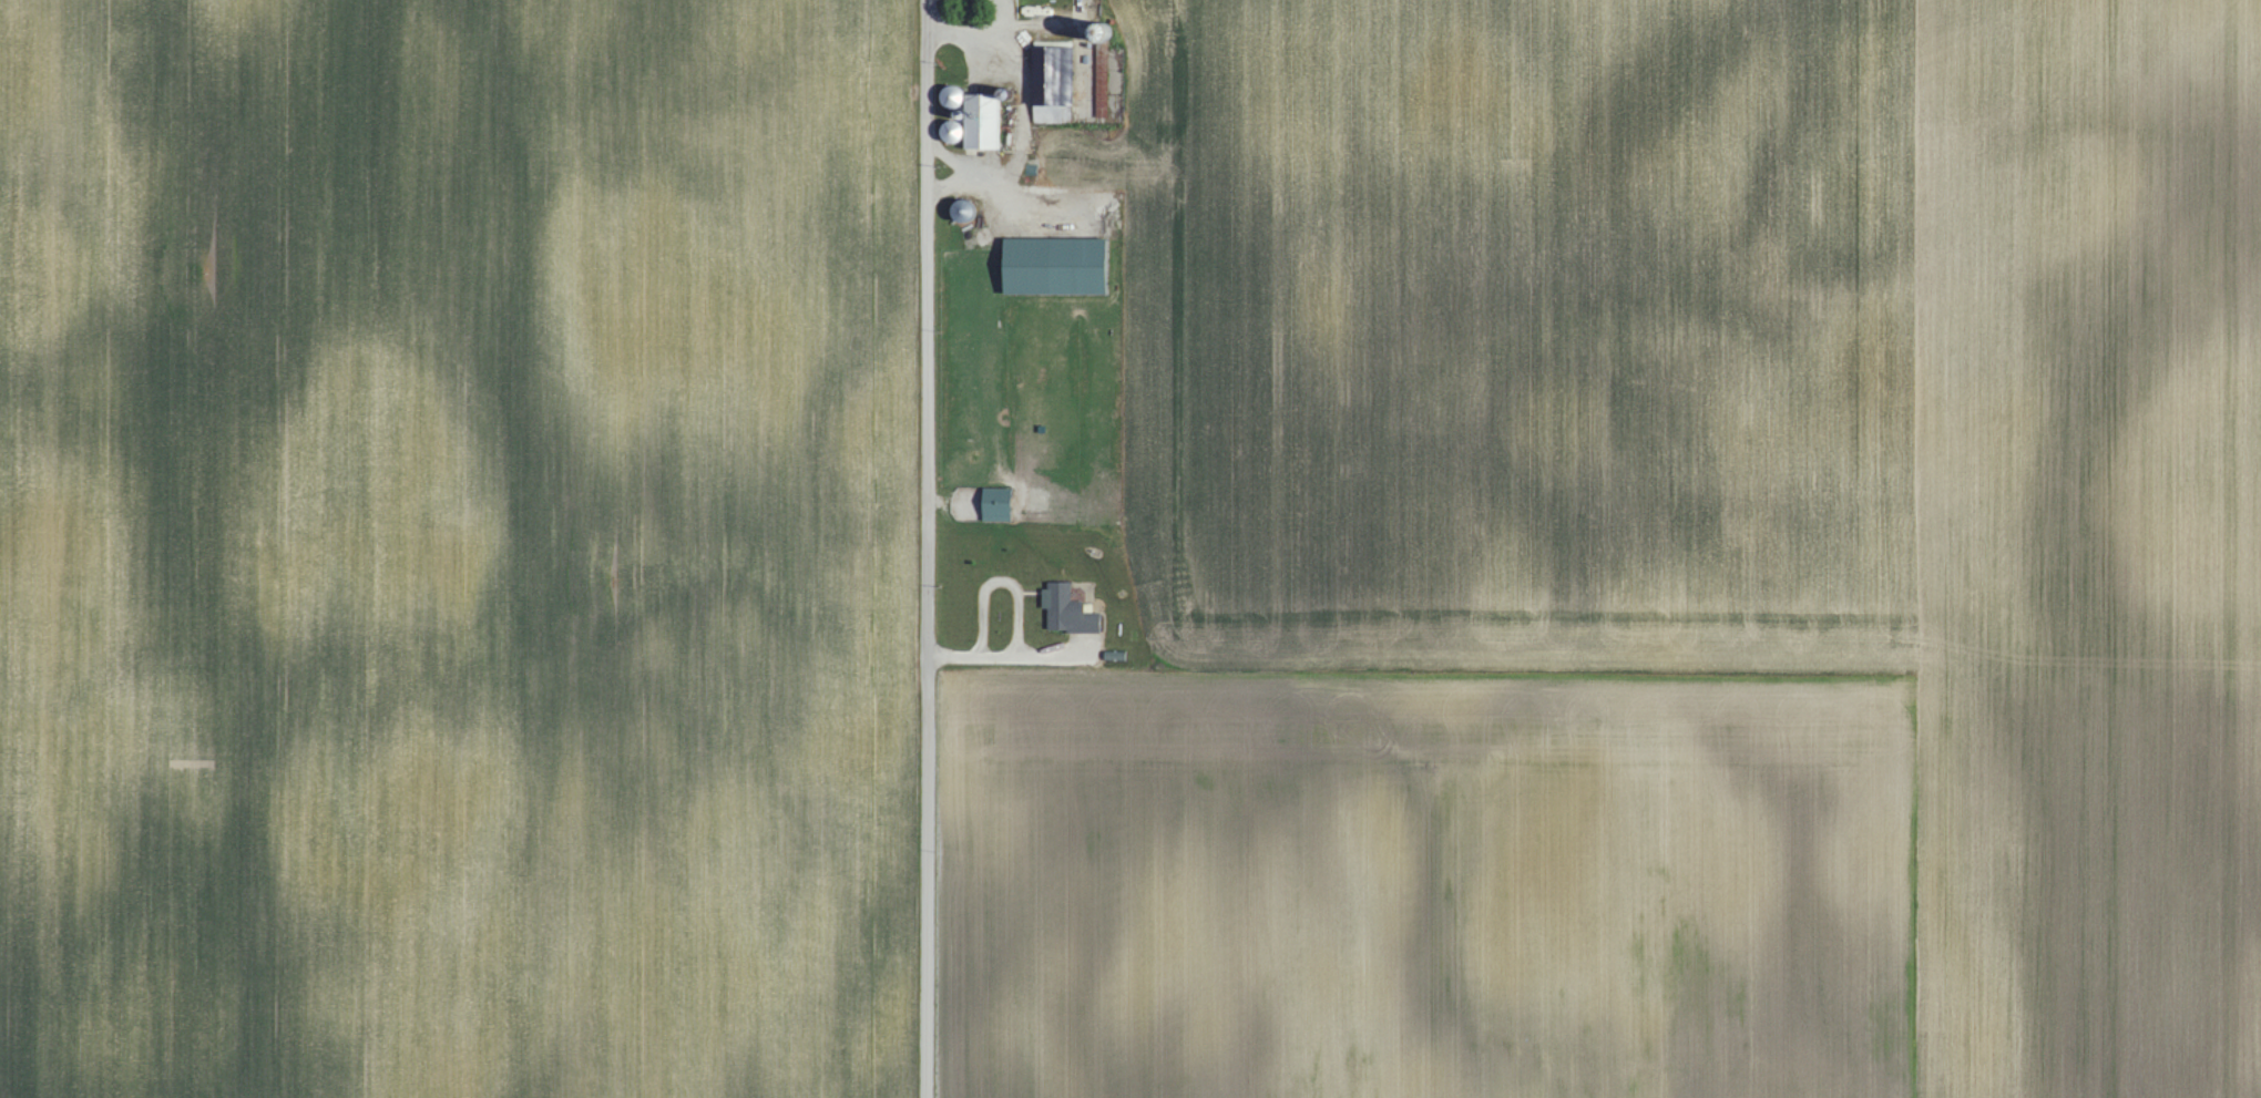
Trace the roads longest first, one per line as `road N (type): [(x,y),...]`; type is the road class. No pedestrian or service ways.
road 1 (residential): [(927,1097),(928,0)]

